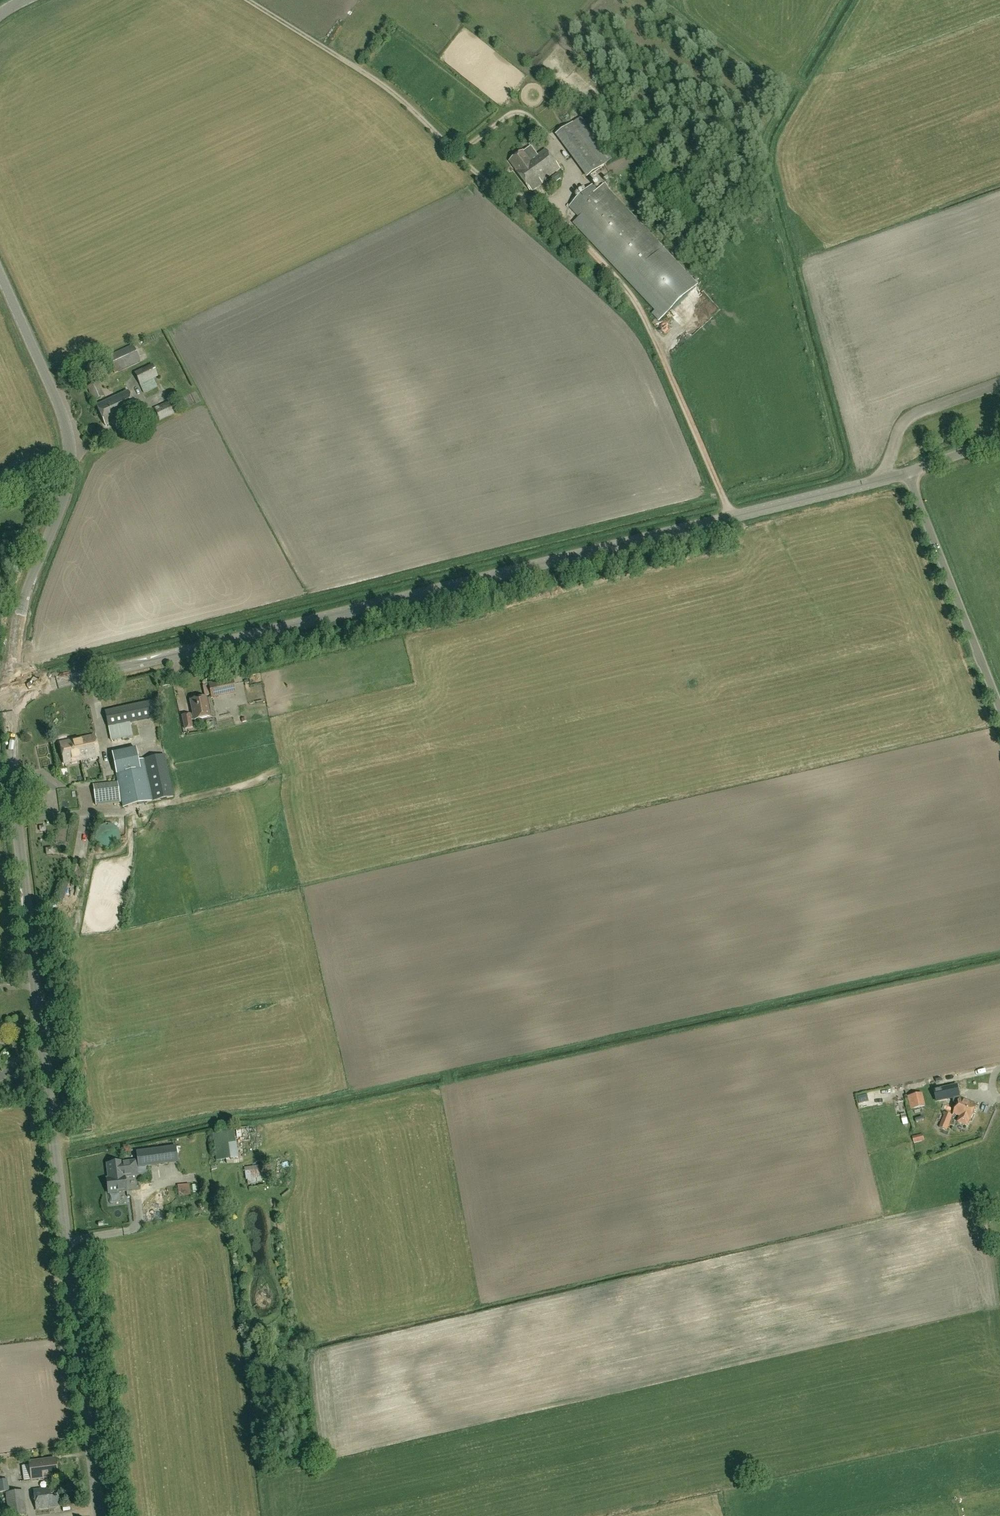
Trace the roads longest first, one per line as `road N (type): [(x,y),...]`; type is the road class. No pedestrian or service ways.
road 1 (tertiary): [(21,692),(907,473)]
road 2 (tertiary): [(100,1515),(20,854),(9,694)]
road 3 (tertiary): [(16,666),(23,605),(62,499),(69,447),(0,273)]
road 4 (track): [(732,517),(636,303),(542,200)]
road 5 (unclassified): [(463,161),(396,94),(247,0)]
road 6 (unclassified): [(999,707),(907,473)]

